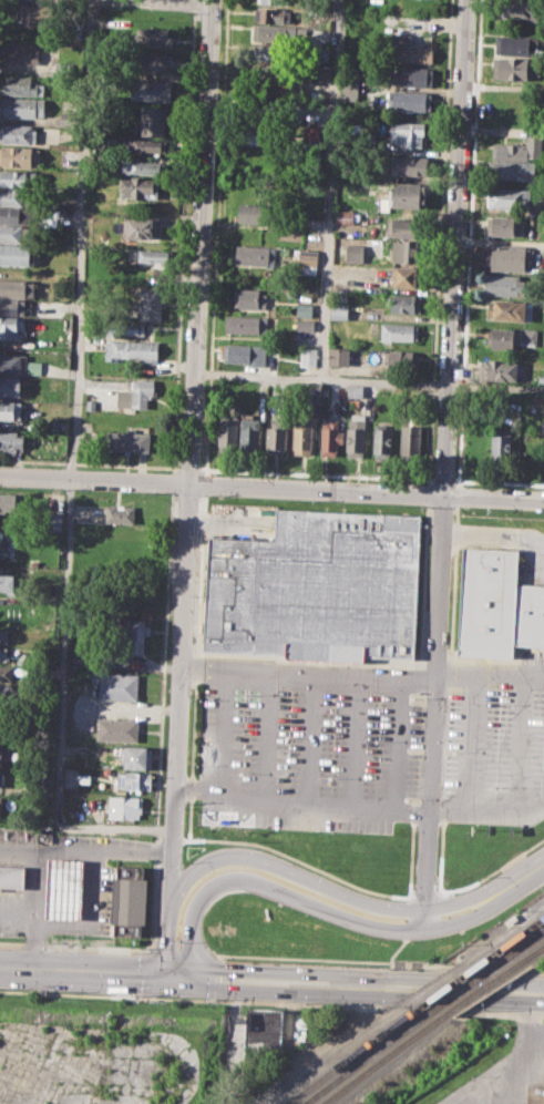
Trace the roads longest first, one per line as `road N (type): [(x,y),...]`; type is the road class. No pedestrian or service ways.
road 1 (residential): [(212,0),(171,909)]
road 2 (residential): [(430,811),(465,0)]
road 3 (residential): [(0,474),(543,497)]
road 4 (primary): [(175,978),(543,994)]
road 5 (secondary): [(424,916),(234,852),(208,859),(181,885),(166,936),(175,978)]
road 6 (secondary): [(175,978),(197,906),(219,879),(259,882),(394,927),(424,916)]
road 7 (primary): [(0,967),(175,978)]
road 8 (secondary): [(424,916),(460,912),(543,867)]

